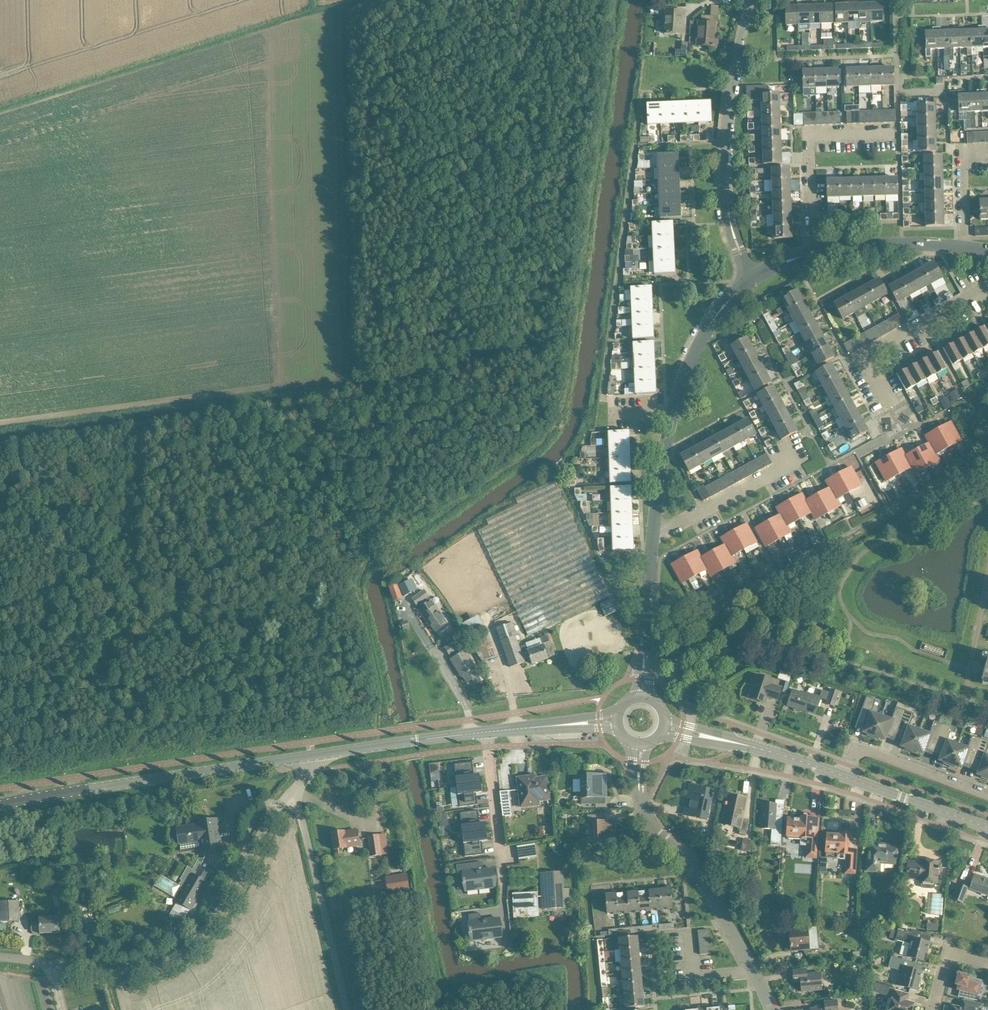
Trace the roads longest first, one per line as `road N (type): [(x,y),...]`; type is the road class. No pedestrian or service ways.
road 1 (residential): [(0,957),(96,971),(170,959),(215,916),(277,807),(295,791)]
road 2 (tertiary): [(0,805),(312,755)]
road 3 (unclassified): [(640,746),(640,784),(652,822),(698,870),(772,1009)]
road 4 (residential): [(753,278),(724,204),(732,84),(751,0)]
road 5 (residential): [(654,535),(681,386),(702,336),(753,278)]
road 6 (unclassified): [(346,1009),(295,791)]
road 7 (residential): [(898,414),(864,353),(987,286)]
road 8 (residential): [(815,253),(812,136),(899,134)]
road 9 (tertiary): [(844,777),(666,727)]
road 10 (tertiary): [(312,755),(487,732)]
road 11 (residential): [(654,535),(794,460),(787,445)]
road 12 (residential): [(987,798),(856,750),(844,777)]
road 13 (residential): [(487,732),(504,899)]
road 14 (tertiary): [(987,828),(844,777)]
road 15 (residential): [(815,253),(966,247)]
road 16 (tertiary): [(487,732),(615,720)]

